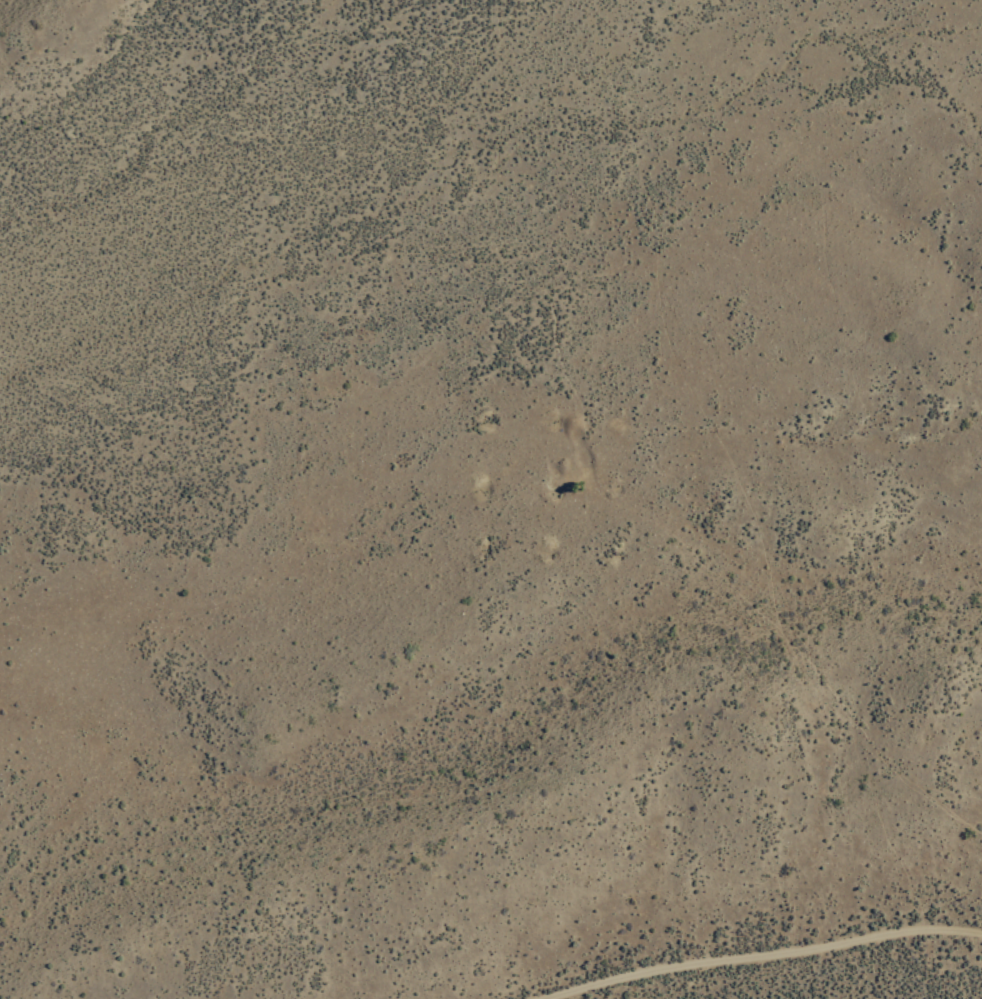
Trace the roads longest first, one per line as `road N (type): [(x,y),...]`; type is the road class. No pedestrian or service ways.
road 1 (track): [(981,944),(886,943),(591,998)]

